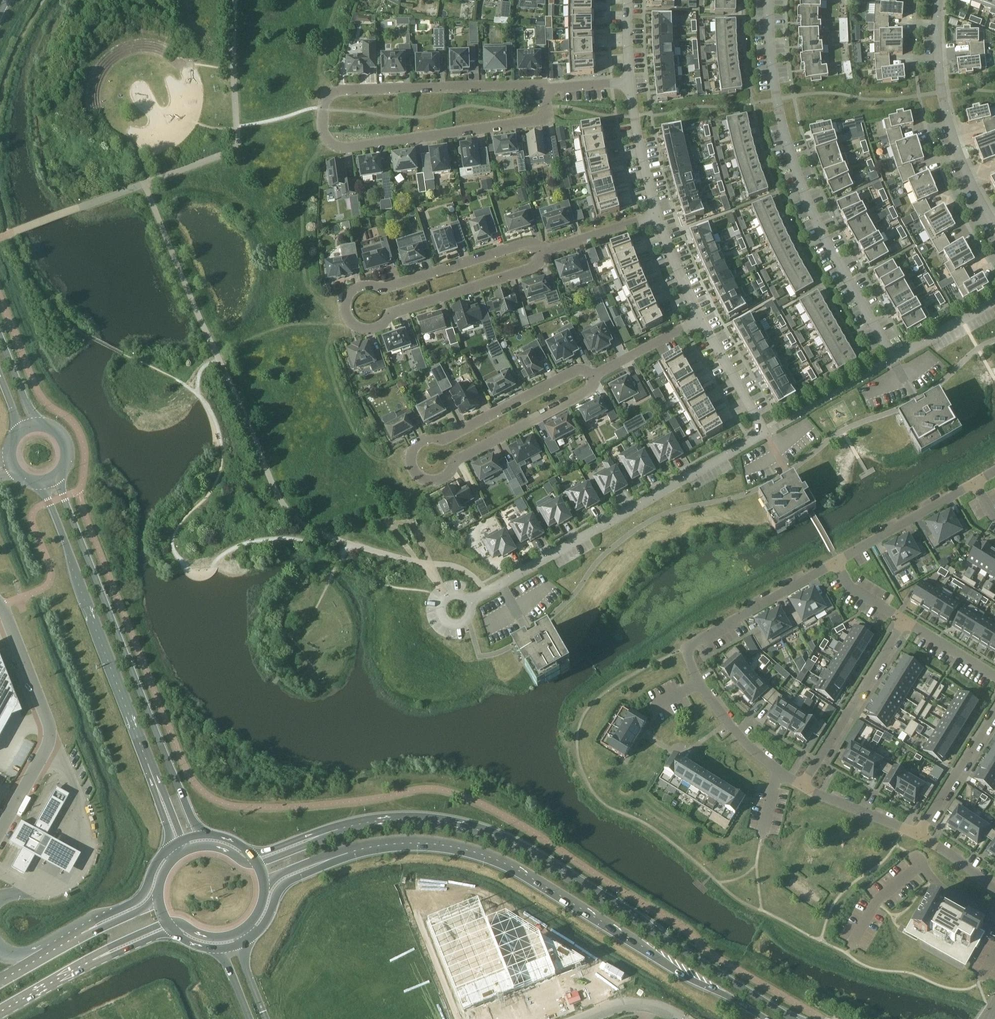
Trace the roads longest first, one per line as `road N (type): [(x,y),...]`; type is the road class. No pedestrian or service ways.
road 1 (primary): [(793,1018),(488,833),(402,819),(322,835)]
road 2 (primary): [(324,861),(402,843),(485,855),(766,1018)]
road 3 (residential): [(469,602),(765,434),(700,320)]
road 4 (residential): [(554,248),(524,243),(385,287),(363,285),(349,296),(347,314),(361,328),(377,327),(393,314),(528,270),(546,253)]
road 5 (residential): [(594,375),(573,372),(449,436),(422,440),(413,469),(423,479),(444,478),(458,459),(588,393)]
road 6 (secondary): [(200,835),(57,475)]
road 7 (residential): [(894,360),(800,188),(773,75),(771,0)]
road 8 (residential): [(544,85),(547,118),(342,147),(324,133),(324,104),(334,92),(409,87)]
road 9 (residential): [(837,562),(686,648),(727,722),(804,787)]
road 10 (secondary): [(38,482),(156,785)]
road 11 (unclassified): [(0,604),(50,736),(0,832)]
road 12 (residential): [(994,227),(947,119),(940,0)]
road 13 (residential): [(904,620),(804,787)]
road 14 (residential): [(837,562),(975,483)]
road 15 (residential): [(994,710),(919,834)]
road 16 (residential): [(657,216),(630,82)]
road 17 (residential): [(409,87),(544,85)]
road 18 (residential): [(804,787),(919,834)]
road 19 (primary): [(240,943),(261,927),(283,885),(324,861)]
road 20 (primary): [(173,846),(142,897),(92,928)]

